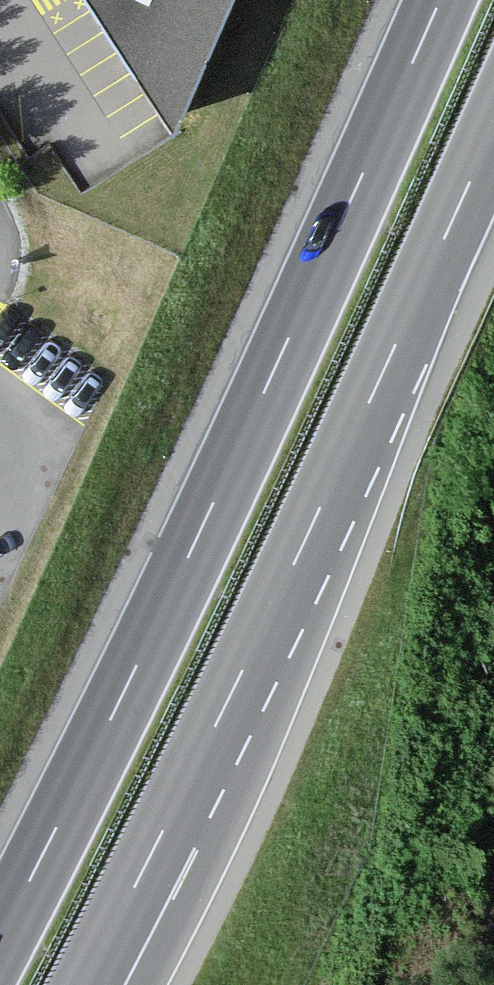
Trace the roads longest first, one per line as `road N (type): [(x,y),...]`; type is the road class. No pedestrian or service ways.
road 1 (motorway): [(440,0),(206,520),(0,938)]
road 2 (motorway): [(158,842),(493,132)]
road 3 (motorway): [(84,984),(158,842)]
road 4 (motorway): [(94,984),(158,842)]

